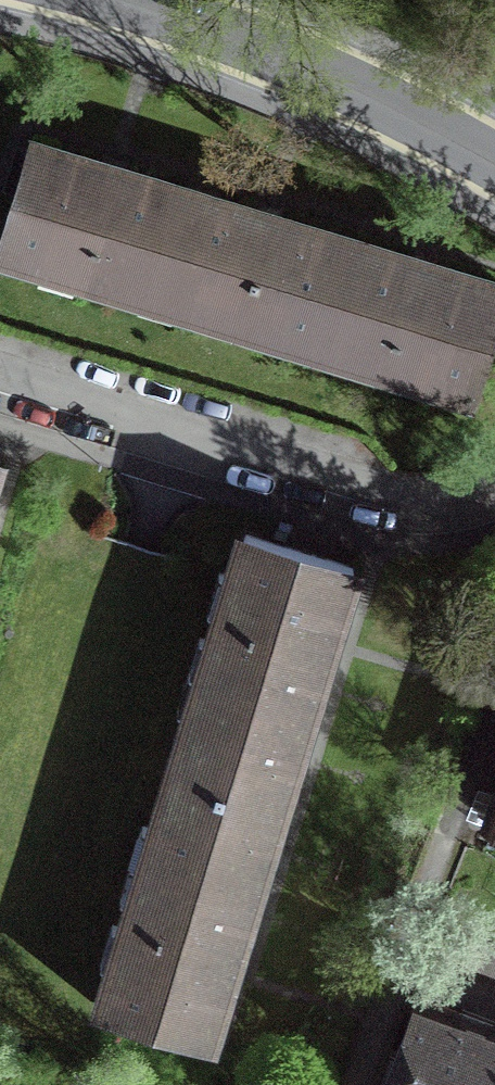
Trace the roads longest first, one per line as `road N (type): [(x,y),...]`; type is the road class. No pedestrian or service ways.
road 1 (residential): [(494,494),(436,506),(386,500),(0,386)]
road 2 (tertiary): [(461,138),(311,64),(110,0)]

